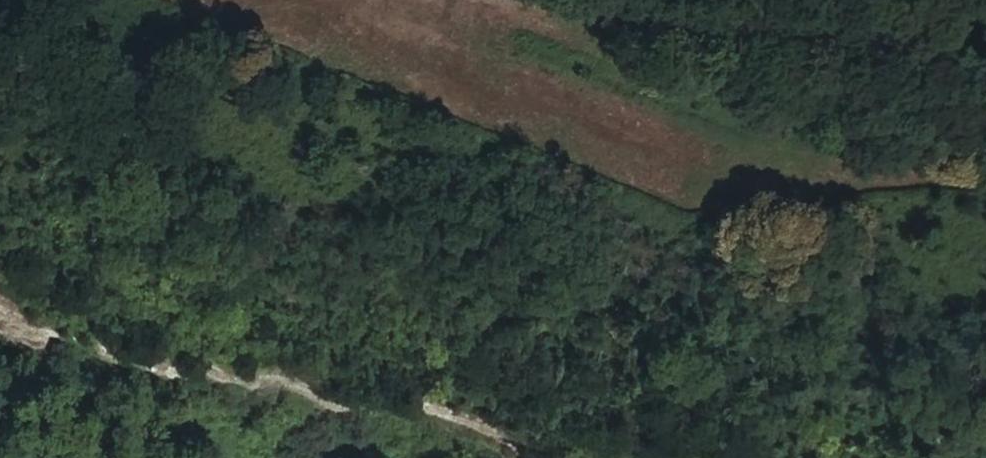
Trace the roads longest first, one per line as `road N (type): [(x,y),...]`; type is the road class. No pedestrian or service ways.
road 1 (track): [(429,0),(985,67)]

